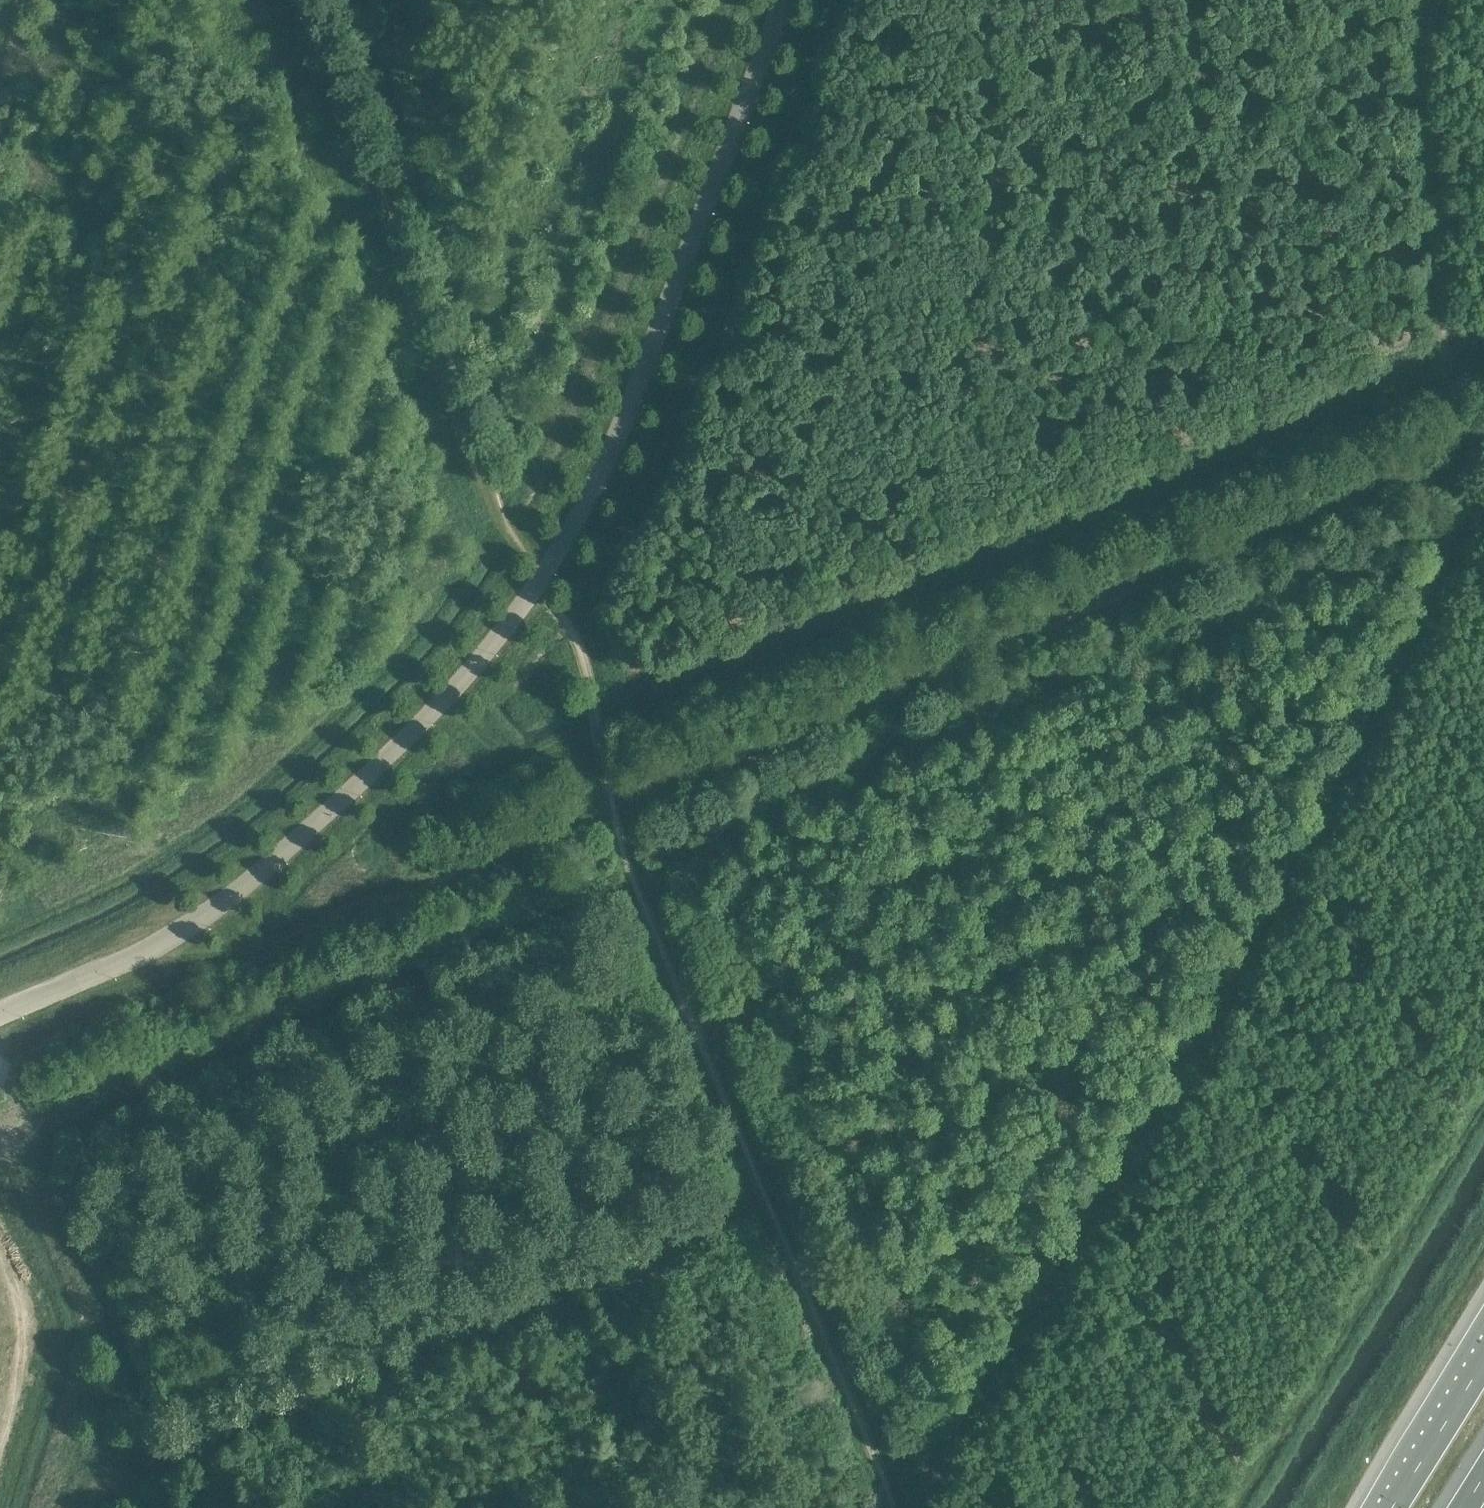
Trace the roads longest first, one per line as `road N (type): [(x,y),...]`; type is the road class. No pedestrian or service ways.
road 1 (motorway): [(1483,1358),(1389,1507)]

